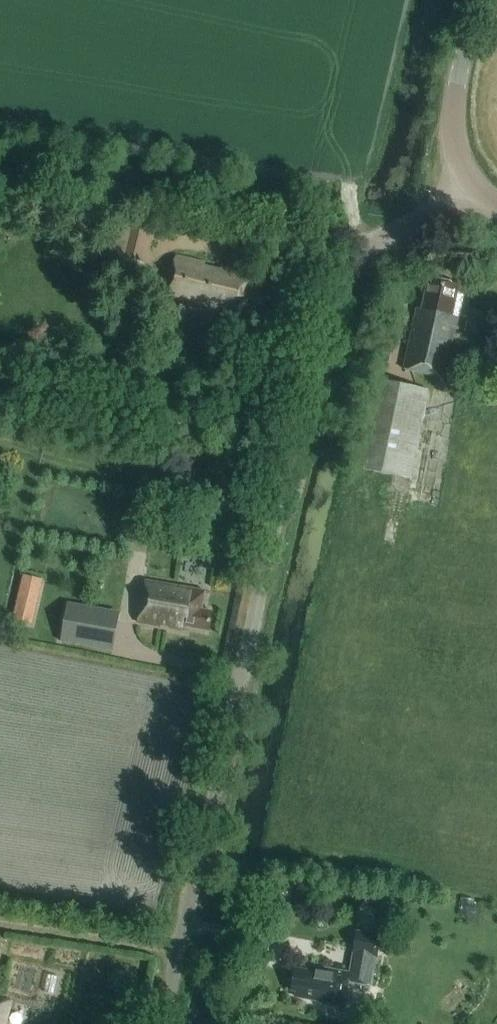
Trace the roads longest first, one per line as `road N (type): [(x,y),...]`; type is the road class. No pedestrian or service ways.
road 1 (unclassified): [(159,1023),(331,278),(347,255),(469,178)]
road 2 (tertiary): [(469,178),(458,134),(479,0)]
road 3 (track): [(178,943),(0,919)]

